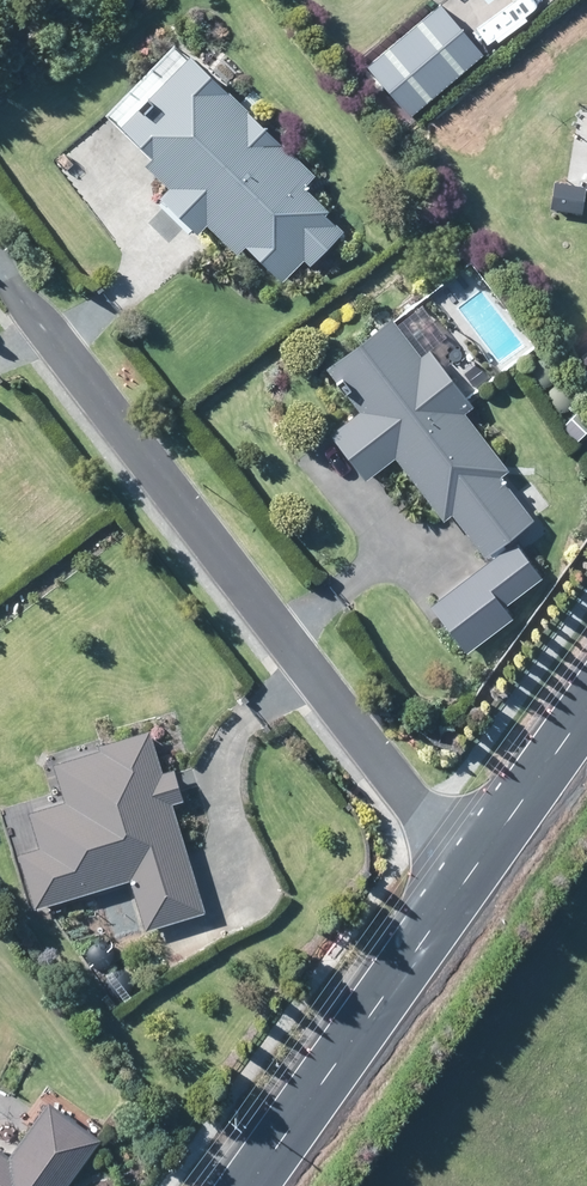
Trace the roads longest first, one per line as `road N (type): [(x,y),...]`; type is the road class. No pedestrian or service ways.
road 1 (residential): [(469,873),(0,264)]
road 2 (tertiary): [(469,873),(238,1185)]
road 3 (tertiary): [(586,708),(469,873)]

